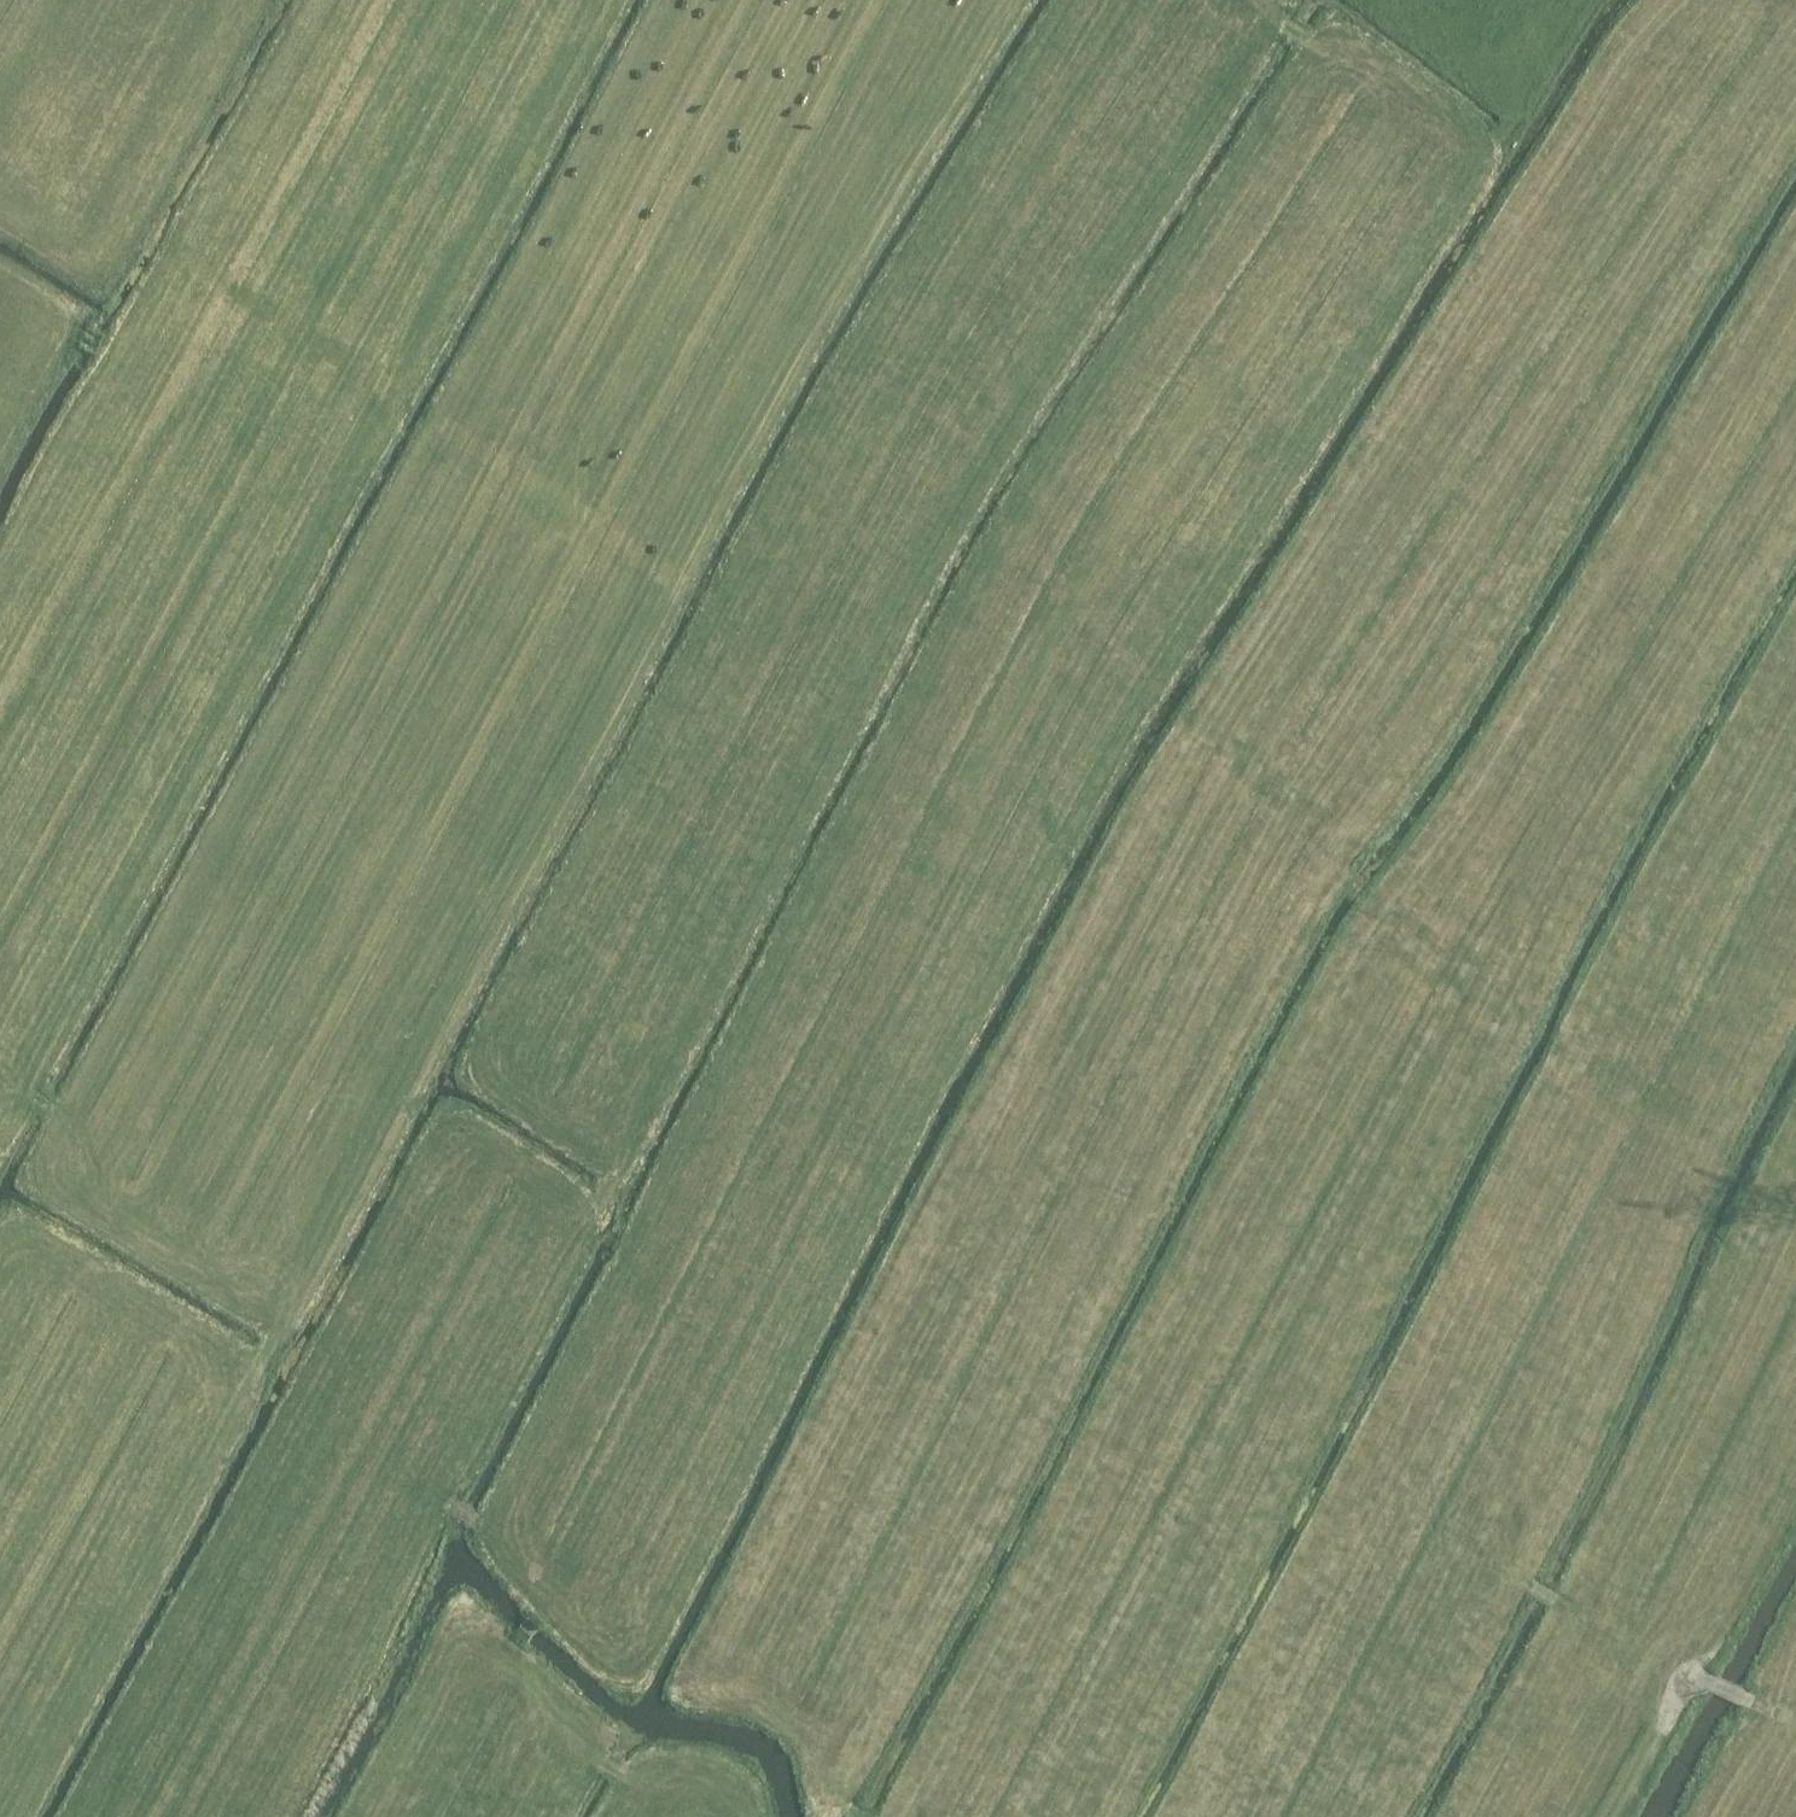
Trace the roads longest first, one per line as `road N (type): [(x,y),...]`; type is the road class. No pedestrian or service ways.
road 1 (track): [(1795,1719),(1711,1683),(1690,1686),(1612,1816)]

